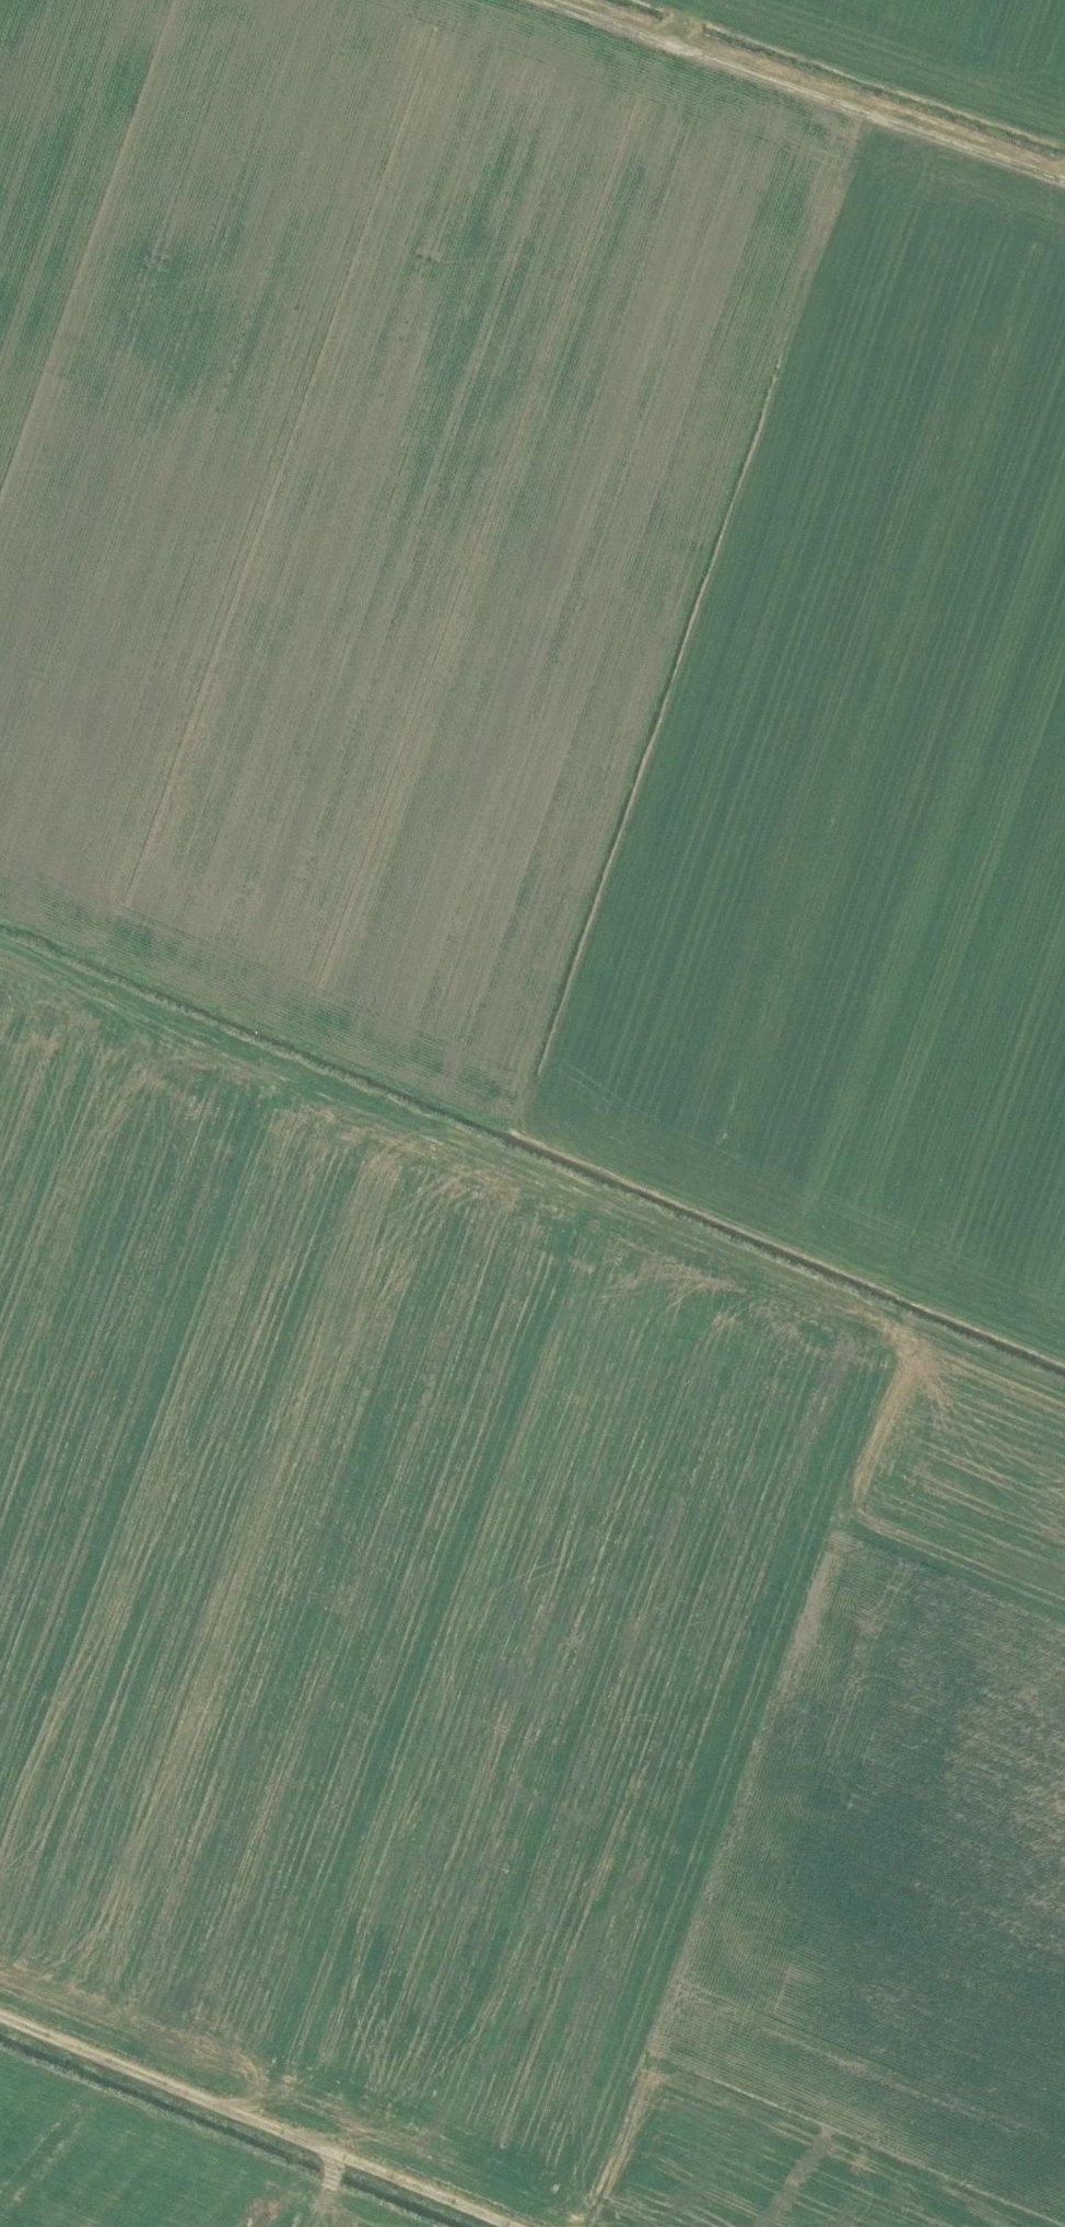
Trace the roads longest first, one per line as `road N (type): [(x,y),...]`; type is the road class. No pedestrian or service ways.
road 1 (track): [(550,0),(1064,181)]

